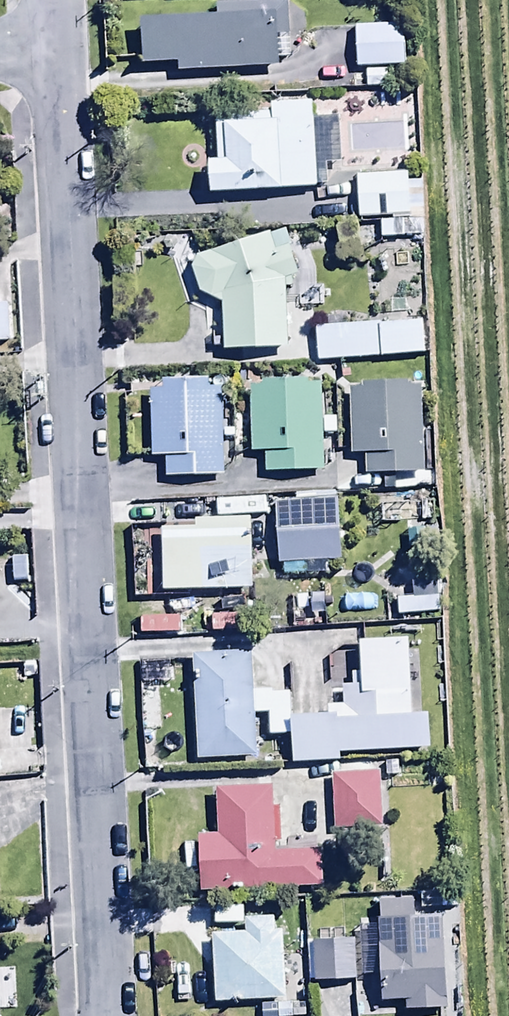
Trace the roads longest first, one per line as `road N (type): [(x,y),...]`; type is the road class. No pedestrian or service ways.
road 1 (residential): [(106,1015),(58,51)]

